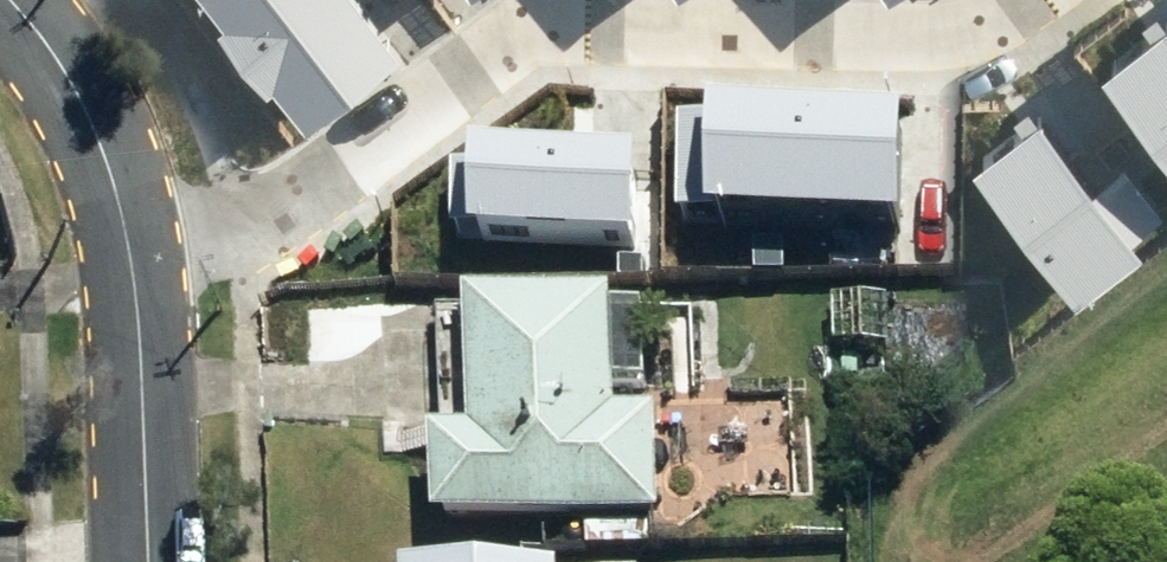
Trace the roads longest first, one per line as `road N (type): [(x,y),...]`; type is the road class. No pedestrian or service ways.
road 1 (residential): [(1026,0),(987,28),(560,24),(366,158),(229,205),(120,227)]
road 2 (residential): [(120,227),(140,351),(146,561)]
road 3 (residential): [(1,0),(31,25),(112,180),(120,227)]

